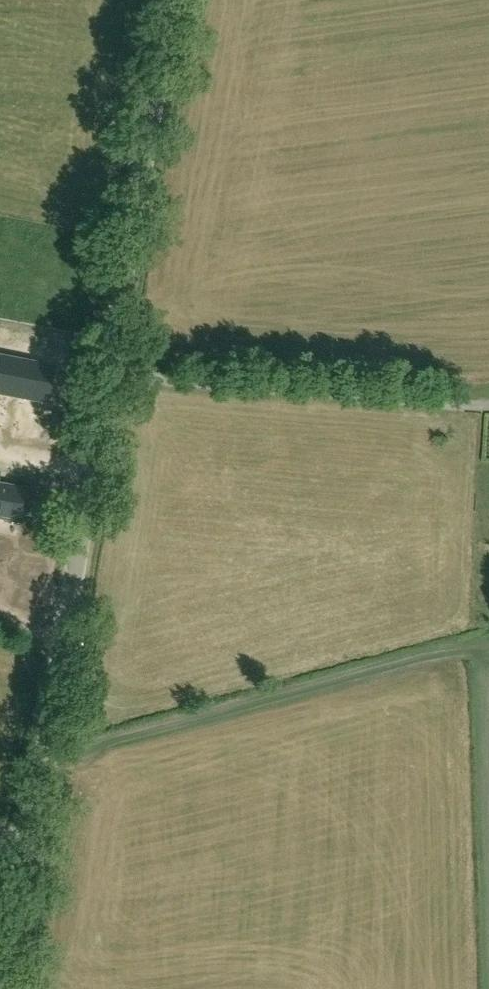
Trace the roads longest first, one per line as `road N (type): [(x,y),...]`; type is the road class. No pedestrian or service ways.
road 1 (unclassified): [(30,840),(107,374)]
road 2 (unclassified): [(488,399),(107,374)]
road 3 (unclassified): [(107,374),(169,0)]
road 4 (unclassified): [(3,988),(30,840)]

